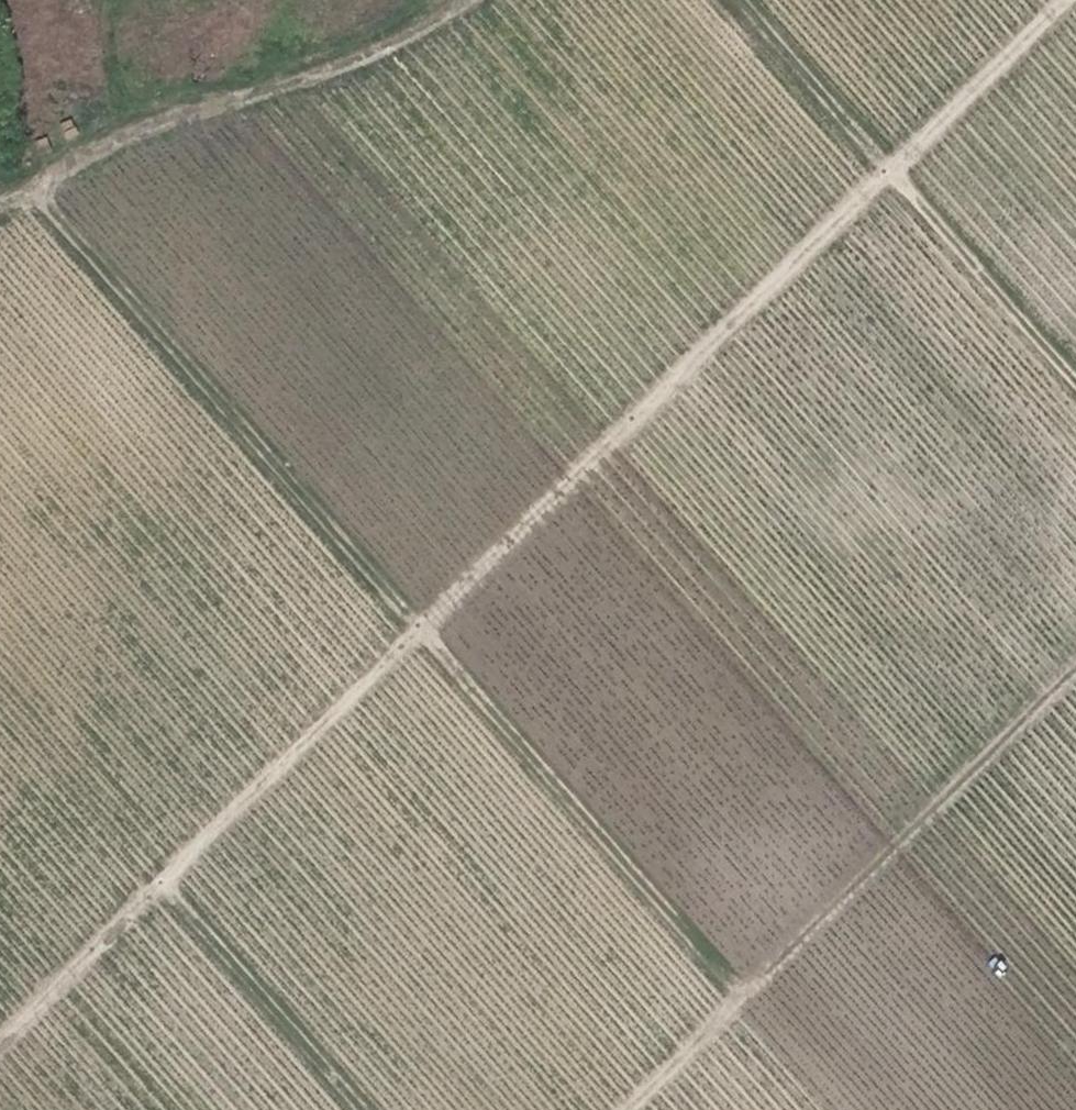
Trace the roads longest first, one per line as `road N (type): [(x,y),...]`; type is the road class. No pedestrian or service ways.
road 1 (track): [(1055,0),(0,1043)]
road 2 (track): [(618,1109),(1075,663)]

